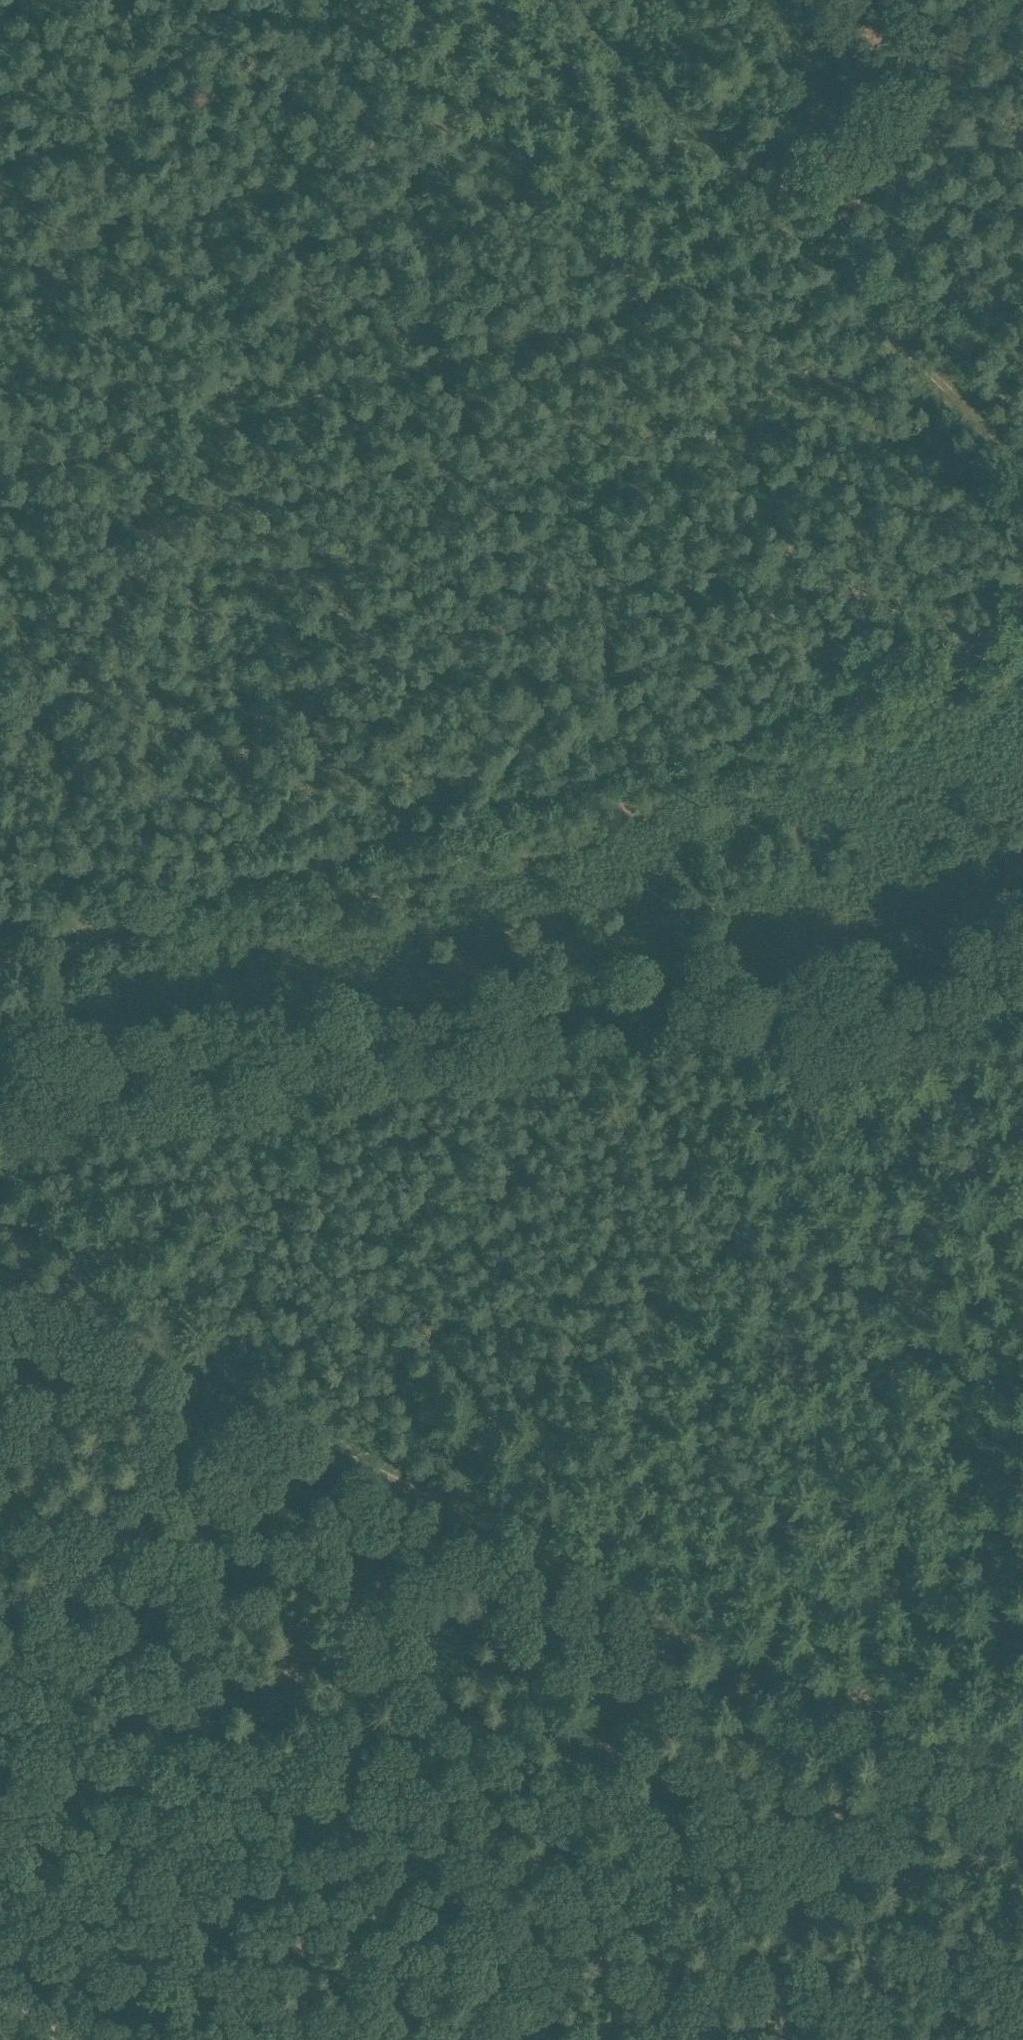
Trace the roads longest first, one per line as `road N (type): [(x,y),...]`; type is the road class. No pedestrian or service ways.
road 1 (track): [(0,1283),(1022,1798)]
road 2 (track): [(0,1129),(630,1035),(946,1051),(1022,1077)]
road 3 (track): [(59,951),(1022,648)]
road 4 (track): [(264,1415),(0,1926)]
road 5 (track): [(669,1619),(472,2039)]
road 6 (track): [(0,530),(99,933)]
road 7 (track): [(769,210),(789,175),(886,105),(902,60),(904,0)]
road 8 (track): [(779,194),(802,103),(786,45),(748,0)]
road 9 (track): [(0,1082),(59,951)]

